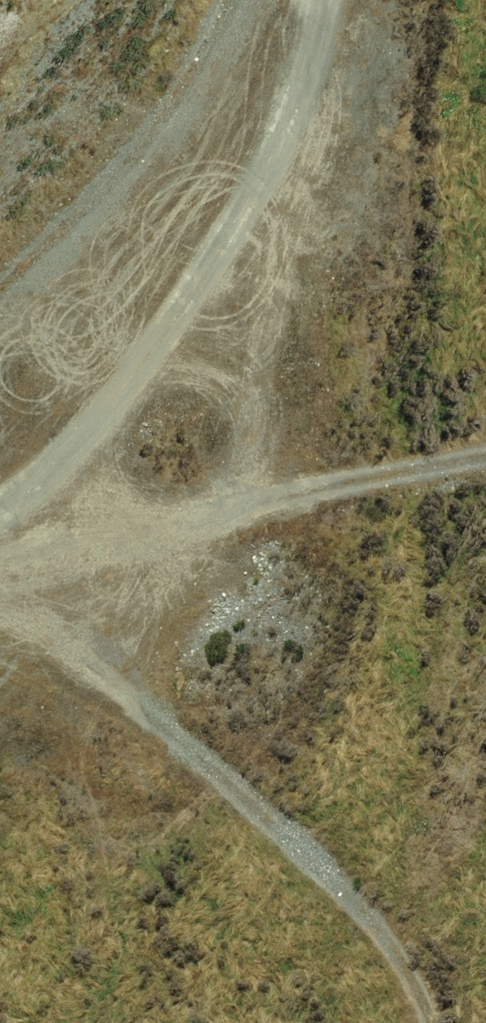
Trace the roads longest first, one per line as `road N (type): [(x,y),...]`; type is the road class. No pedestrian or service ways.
road 1 (track): [(0,505),(177,330),(300,62),(310,0)]
road 2 (track): [(0,583),(362,939),(411,1022)]
road 3 (track): [(9,592),(379,484),(485,468)]

